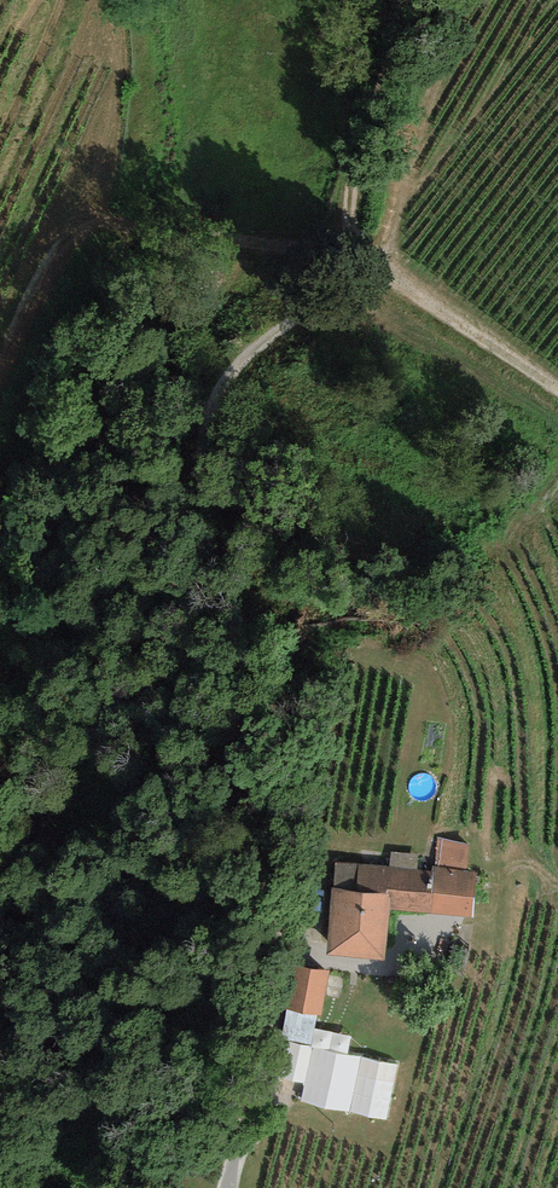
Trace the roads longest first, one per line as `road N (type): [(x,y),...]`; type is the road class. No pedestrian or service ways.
road 1 (track): [(0,359),(38,265),(79,232),(112,221),(354,254),(214,397),(201,459),(221,690),(279,909),(281,957)]
road 2 (track): [(399,0),(355,180),(354,254),(557,390)]
road 3 (track): [(557,883),(536,878),(501,895),(478,921),(419,916)]

